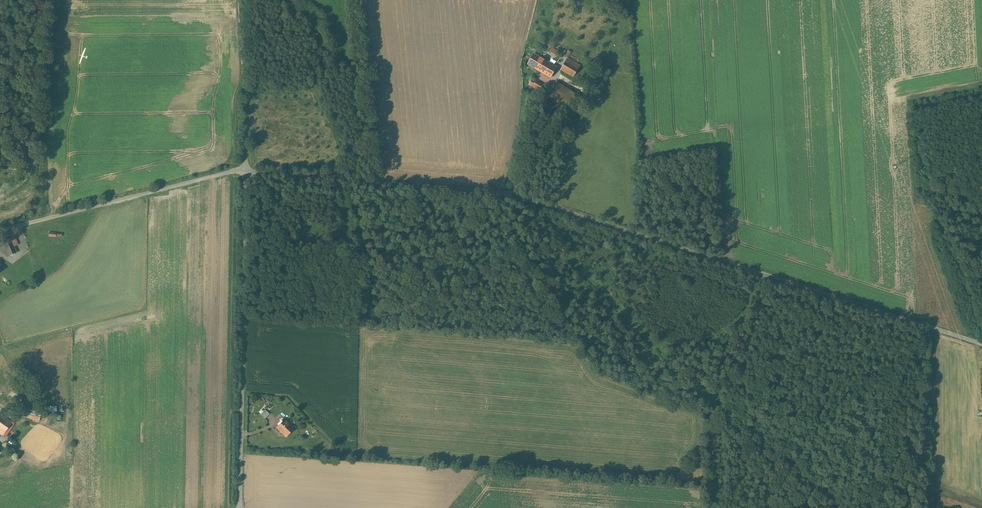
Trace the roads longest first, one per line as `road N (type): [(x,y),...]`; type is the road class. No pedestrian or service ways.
road 1 (unclassified): [(246,171),(512,195),(981,344)]
road 2 (unclassified): [(246,171),(239,507)]
road 3 (unclassified): [(0,230),(246,171)]
road 4 (track): [(43,219),(59,0)]
road 5 (unclassified): [(240,0),(246,171)]

